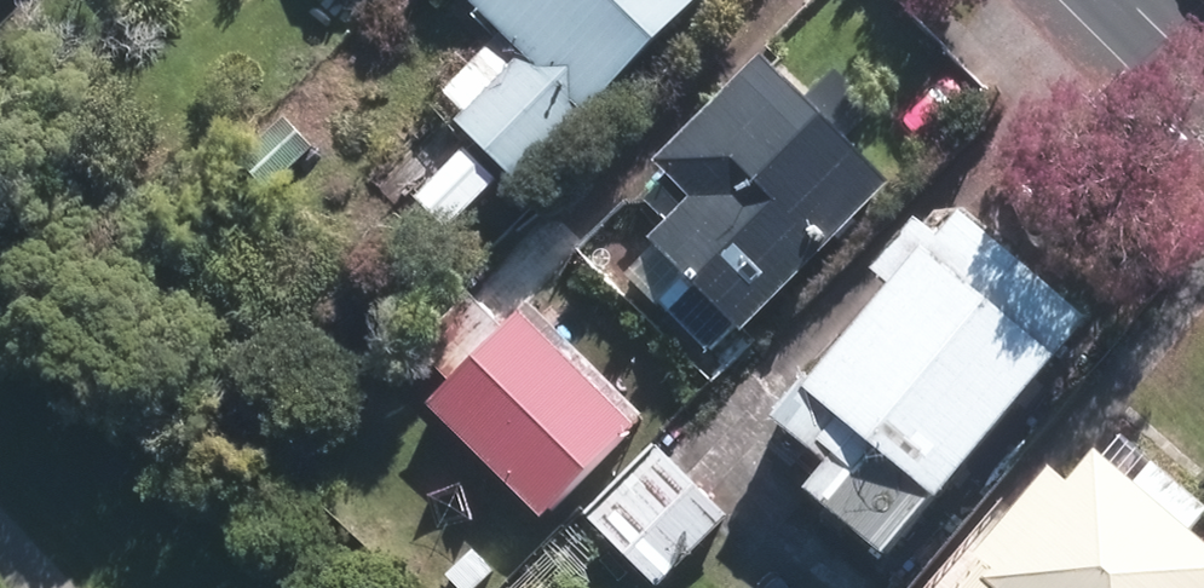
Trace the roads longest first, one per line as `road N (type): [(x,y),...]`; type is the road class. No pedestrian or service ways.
road 1 (motorway): [(300,0),(673,587)]
road 2 (motorway): [(346,587),(20,0)]

